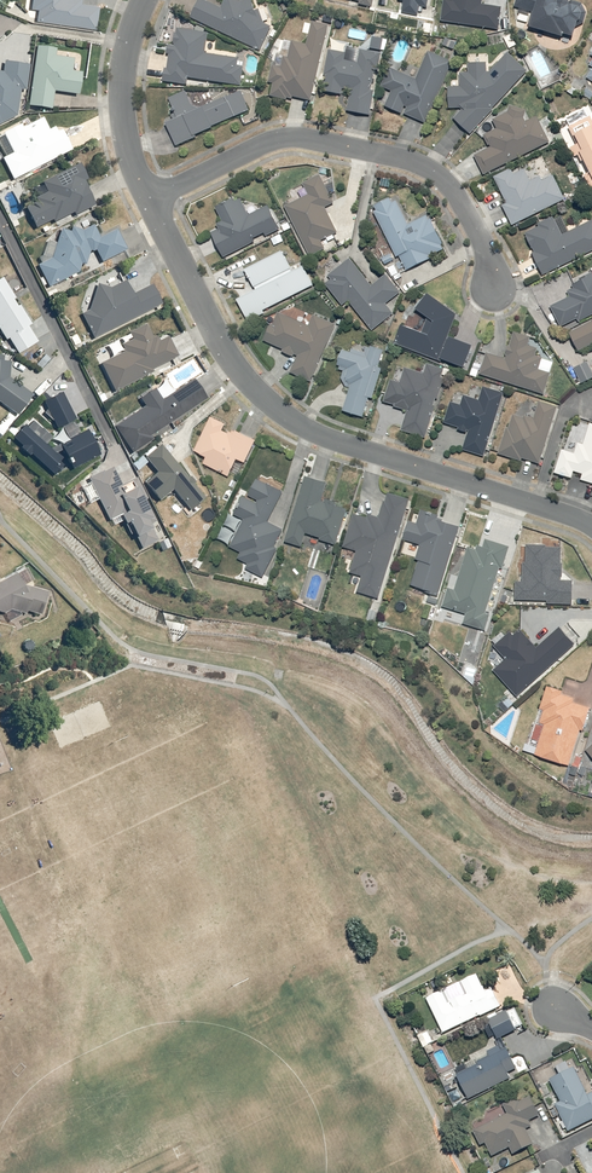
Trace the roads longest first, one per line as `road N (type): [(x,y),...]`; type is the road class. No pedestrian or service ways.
road 1 (residential): [(591,526),(335,442),(275,408),(218,341),(150,200)]
road 2 (residential): [(150,200),(278,138),(410,161),(458,196),(484,248),(494,292)]
road 3 (residential): [(150,200),(132,164),(121,100),(126,43),(143,0)]

